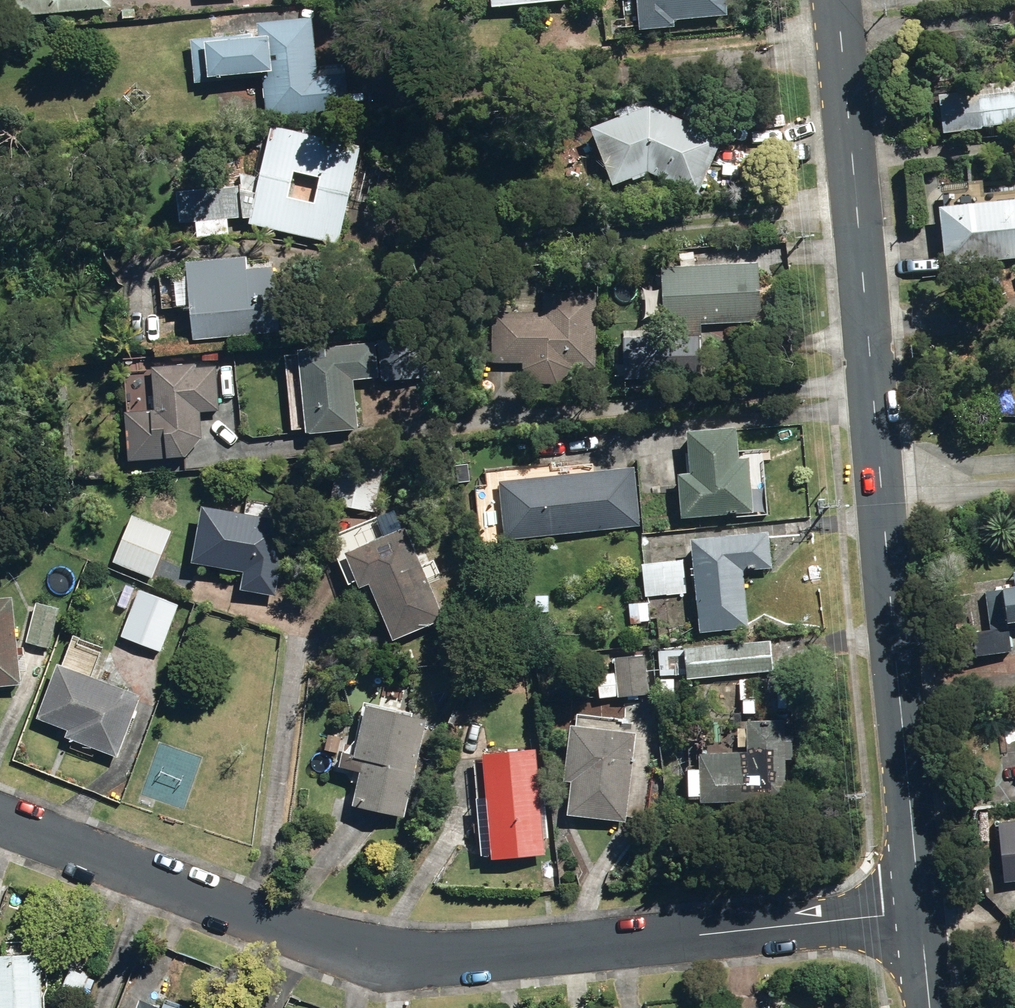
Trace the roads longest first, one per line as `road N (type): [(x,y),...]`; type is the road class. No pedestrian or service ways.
road 1 (residential): [(0,816),(330,943),(431,958),(916,916)]
road 2 (tertiary): [(837,0),(886,505)]
road 3 (tertiary): [(886,505),(916,916)]
road 4 (unclassified): [(886,505),(1014,487)]

